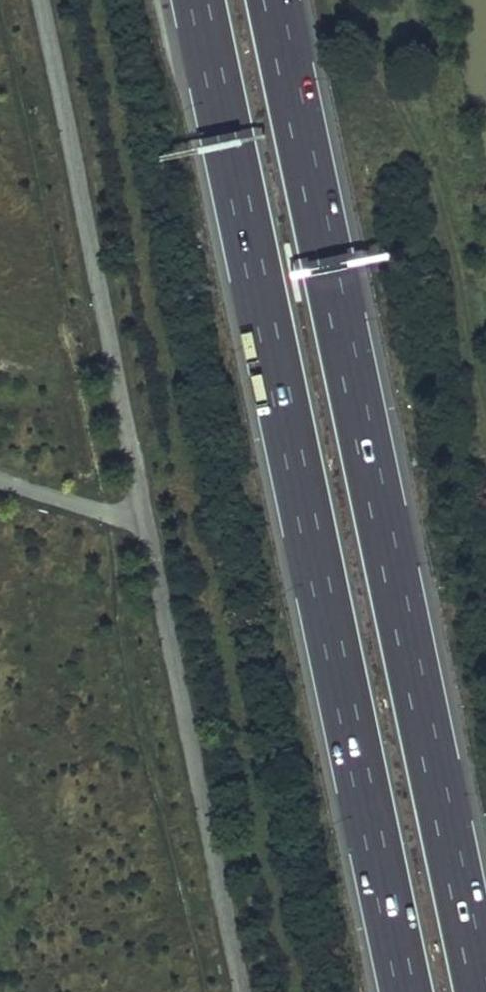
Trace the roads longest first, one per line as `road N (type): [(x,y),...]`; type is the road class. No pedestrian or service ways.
road 1 (motorway): [(201,0),(410,991)]
road 2 (motorway): [(481,991),(273,0)]

